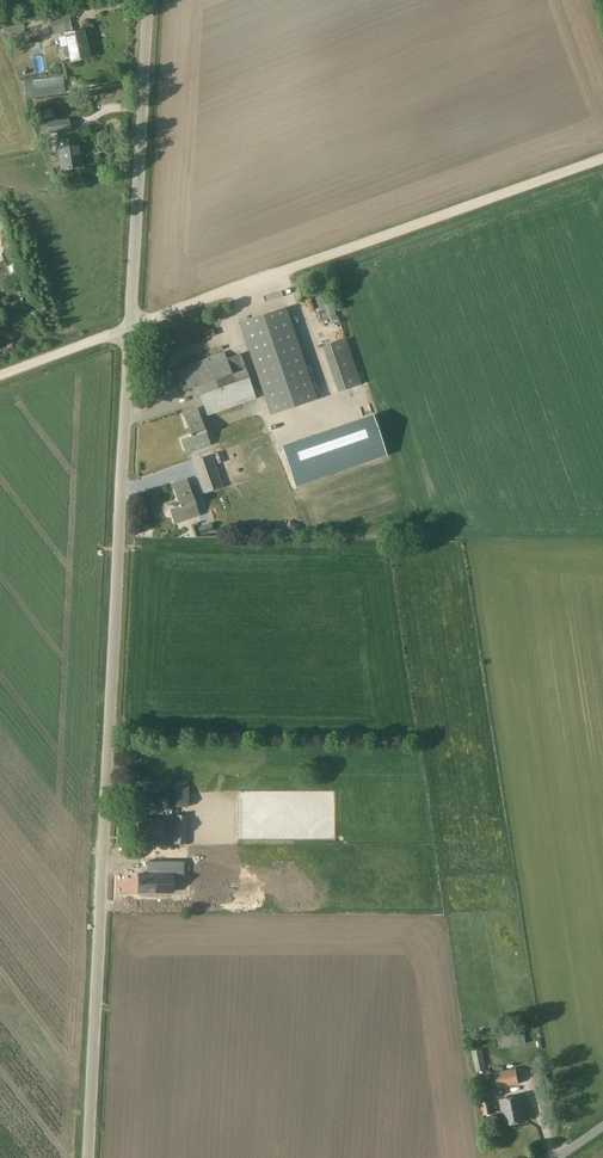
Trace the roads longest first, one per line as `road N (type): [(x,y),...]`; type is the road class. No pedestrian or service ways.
road 1 (unclassified): [(86,1157),(149,0)]
road 2 (track): [(0,375),(602,157)]

